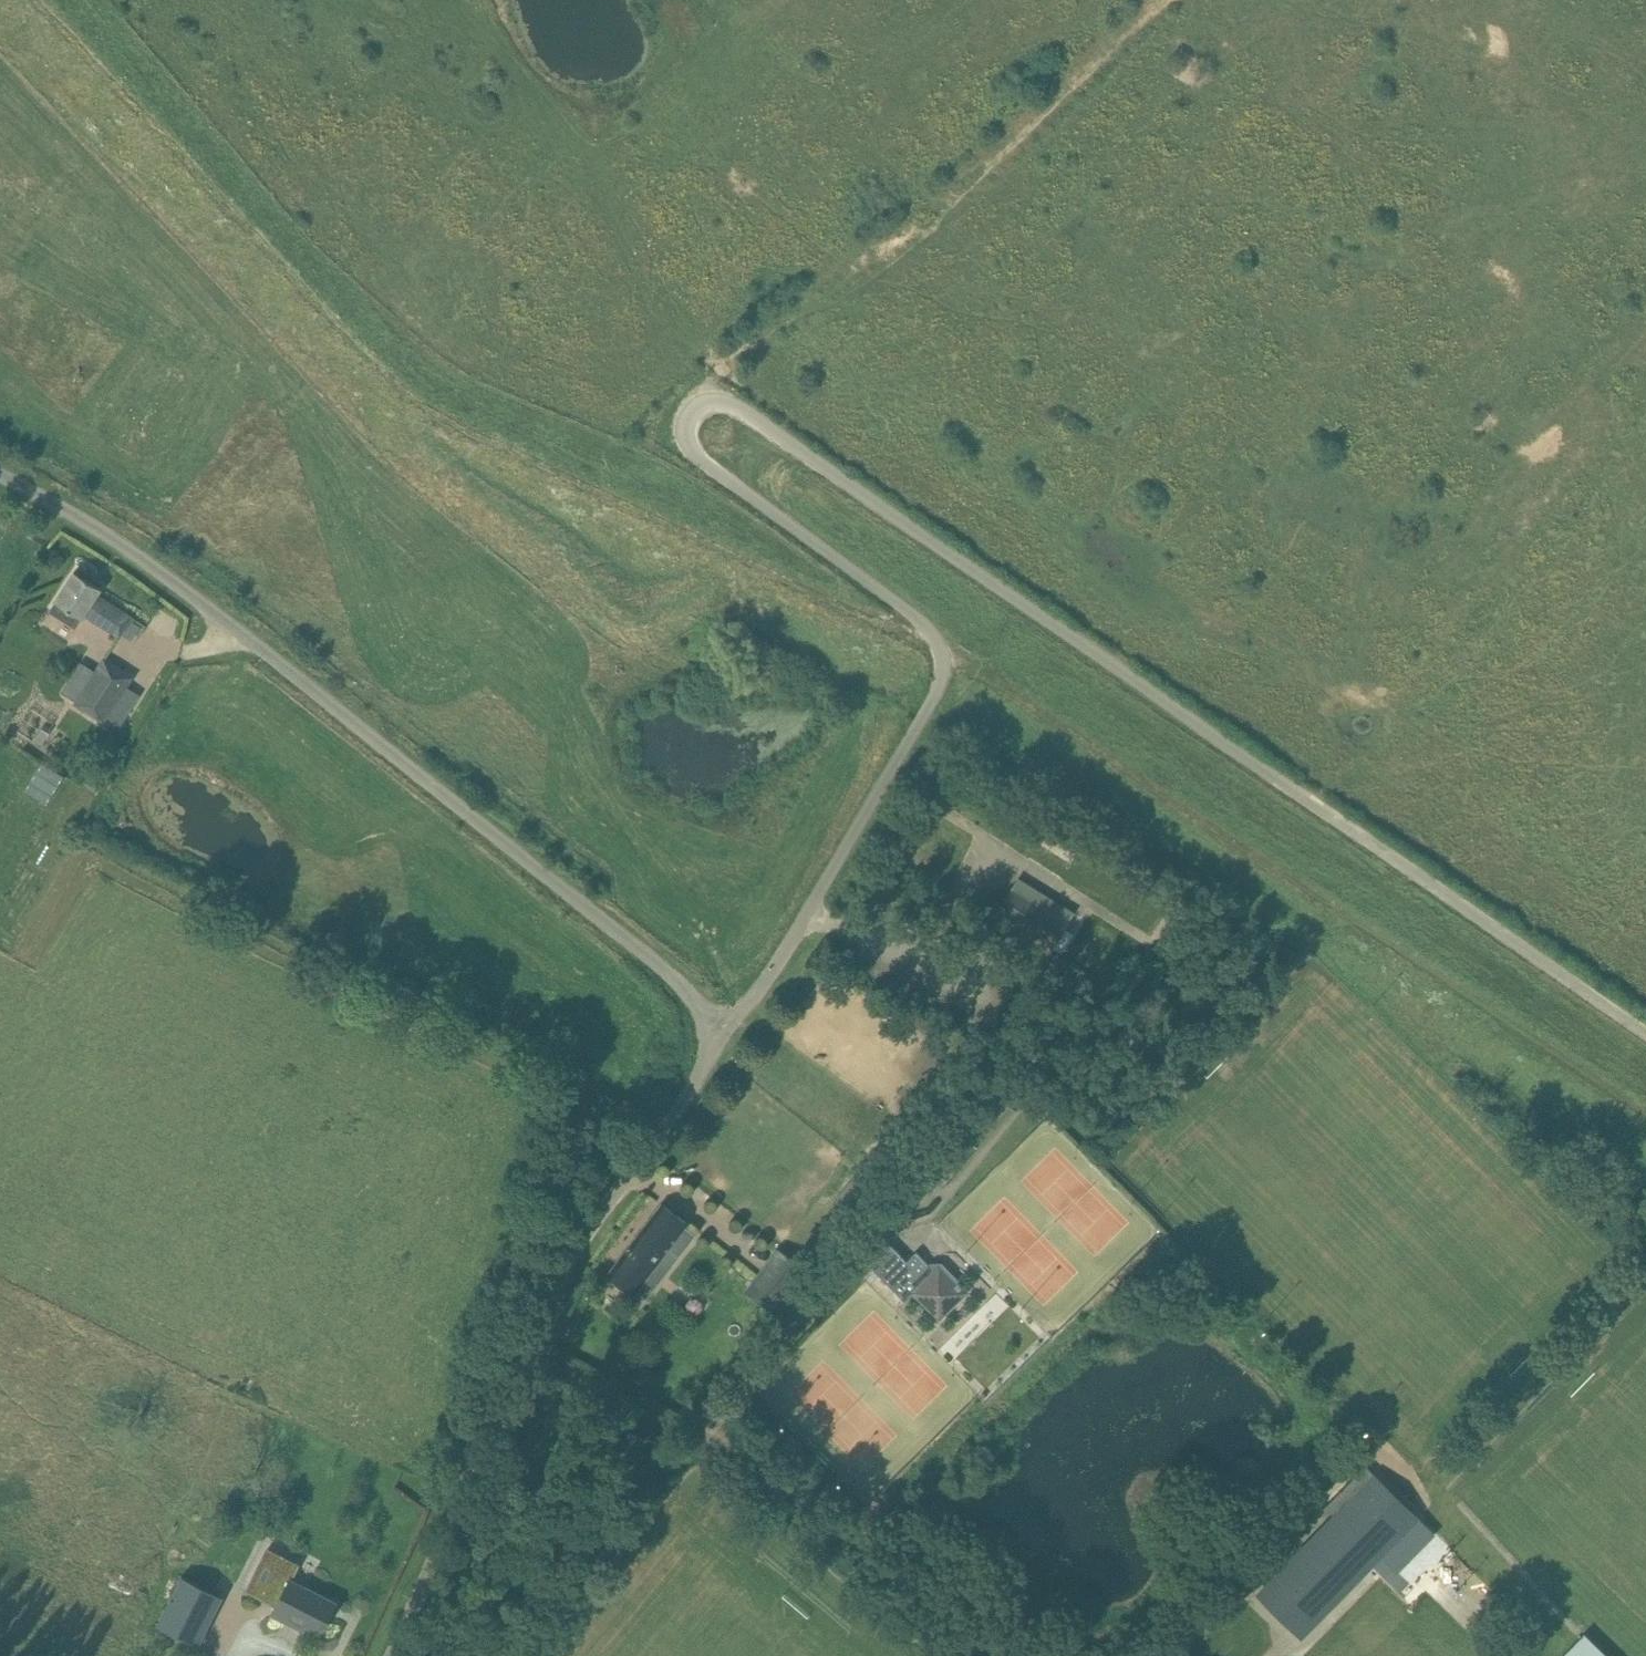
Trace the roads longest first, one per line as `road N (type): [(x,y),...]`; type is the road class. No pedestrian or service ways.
road 1 (track): [(1645,1115),(978,672),(430,409),(321,310),(38,0)]
road 2 (unclassified): [(727,1031),(810,913),(932,704),(943,667),(934,633),(916,616),(696,456),(684,428),(687,415),(708,399),(735,405),(1645,1035)]
road 3 (unclassified): [(727,1031),(666,970),(173,581),(0,474)]
road 4 (unclassified): [(393,1655),(580,1269),(727,1031)]

